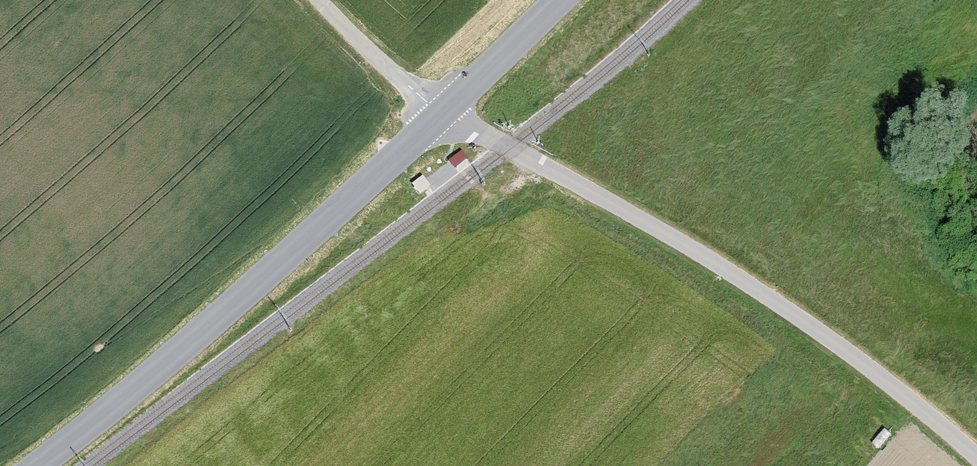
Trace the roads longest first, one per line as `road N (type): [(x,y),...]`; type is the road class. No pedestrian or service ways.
road 1 (unclassified): [(444,118),(511,146),(793,319),(974,465)]
road 2 (tertiary): [(23,465),(202,331),(444,118)]
road 3 (unclassified): [(317,0),(444,118)]
road 4 (tertiary): [(444,118),(565,0)]

